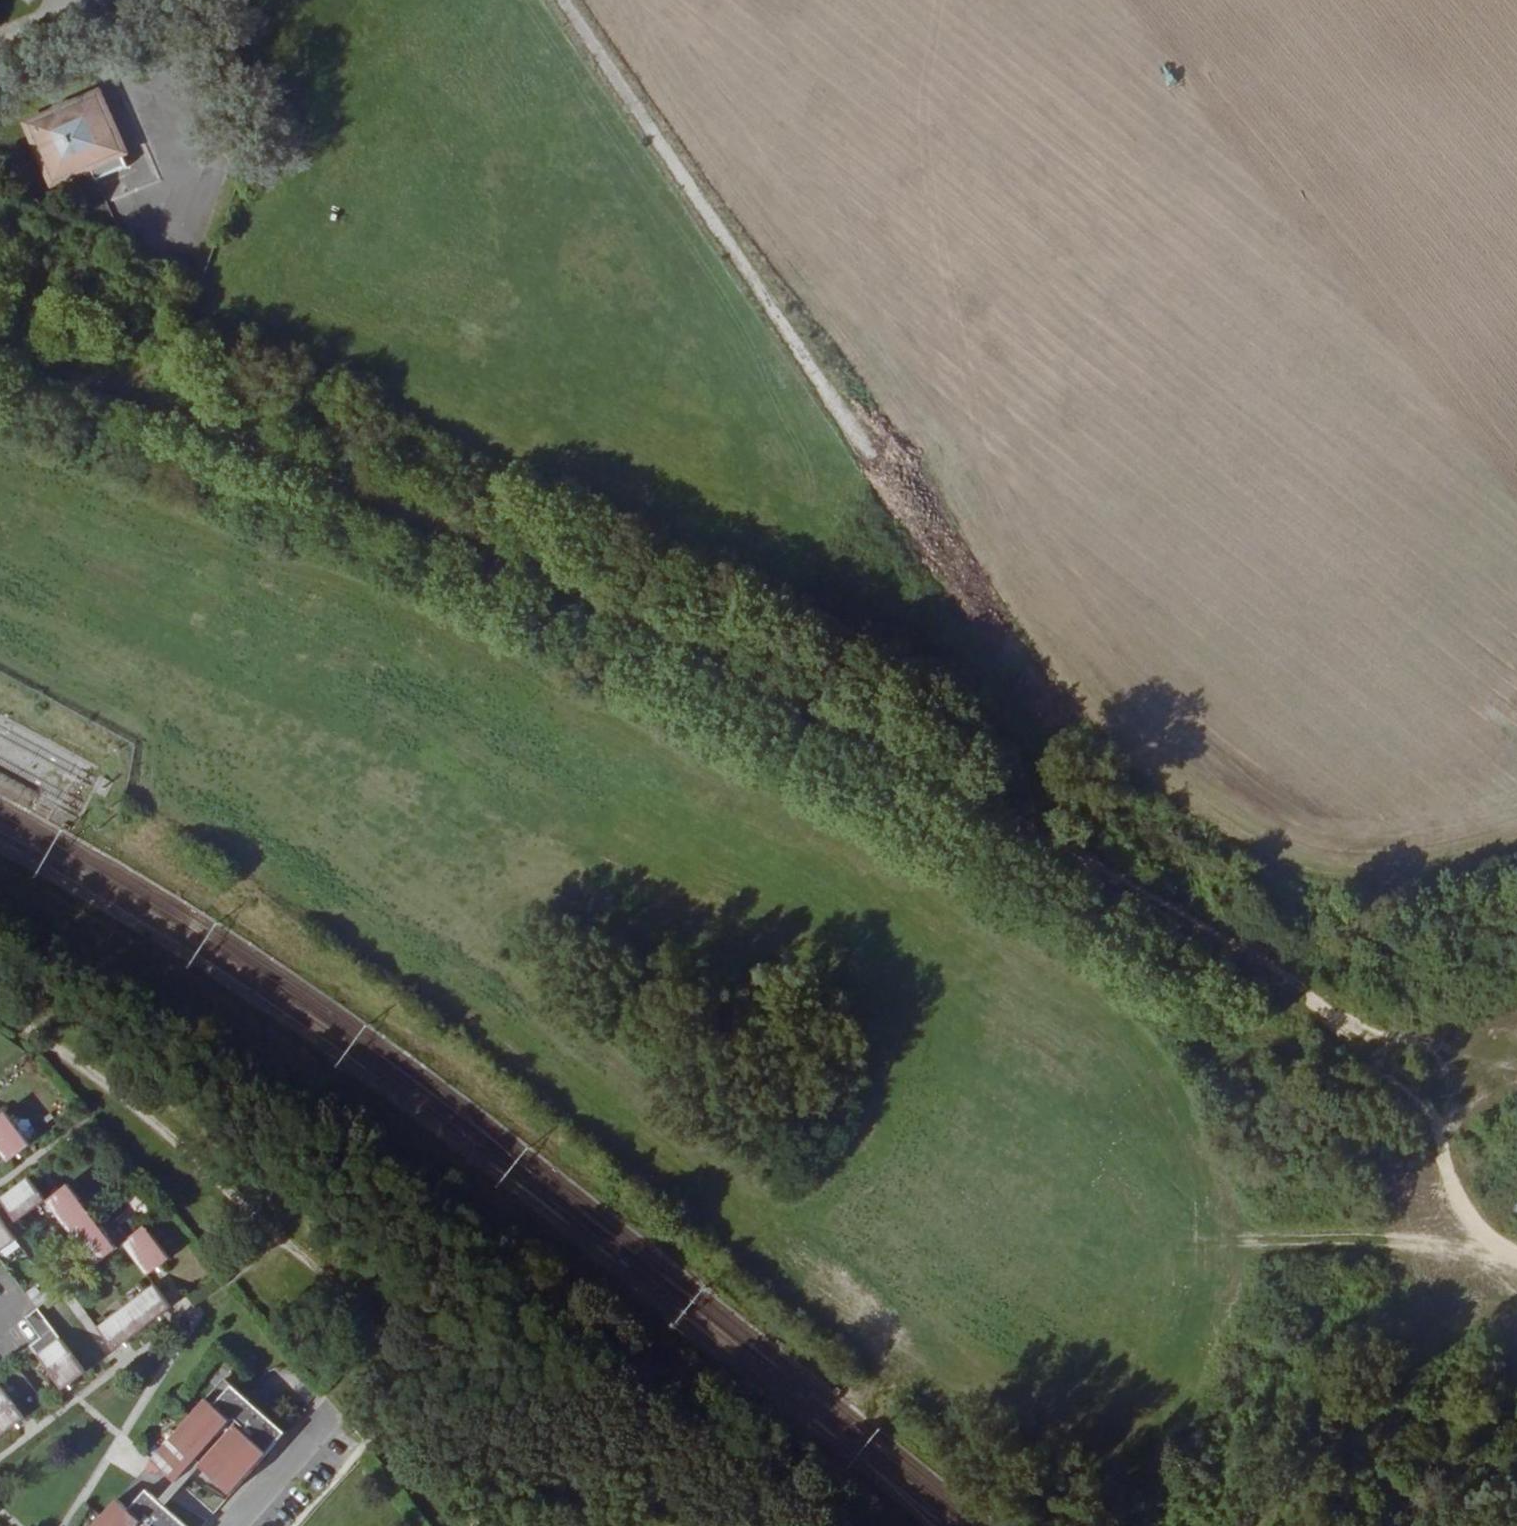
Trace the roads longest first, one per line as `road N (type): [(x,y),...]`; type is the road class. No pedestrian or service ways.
road 1 (unclassified): [(235,1525),(333,1414)]
road 2 (track): [(1516,1089),(1379,1105)]

